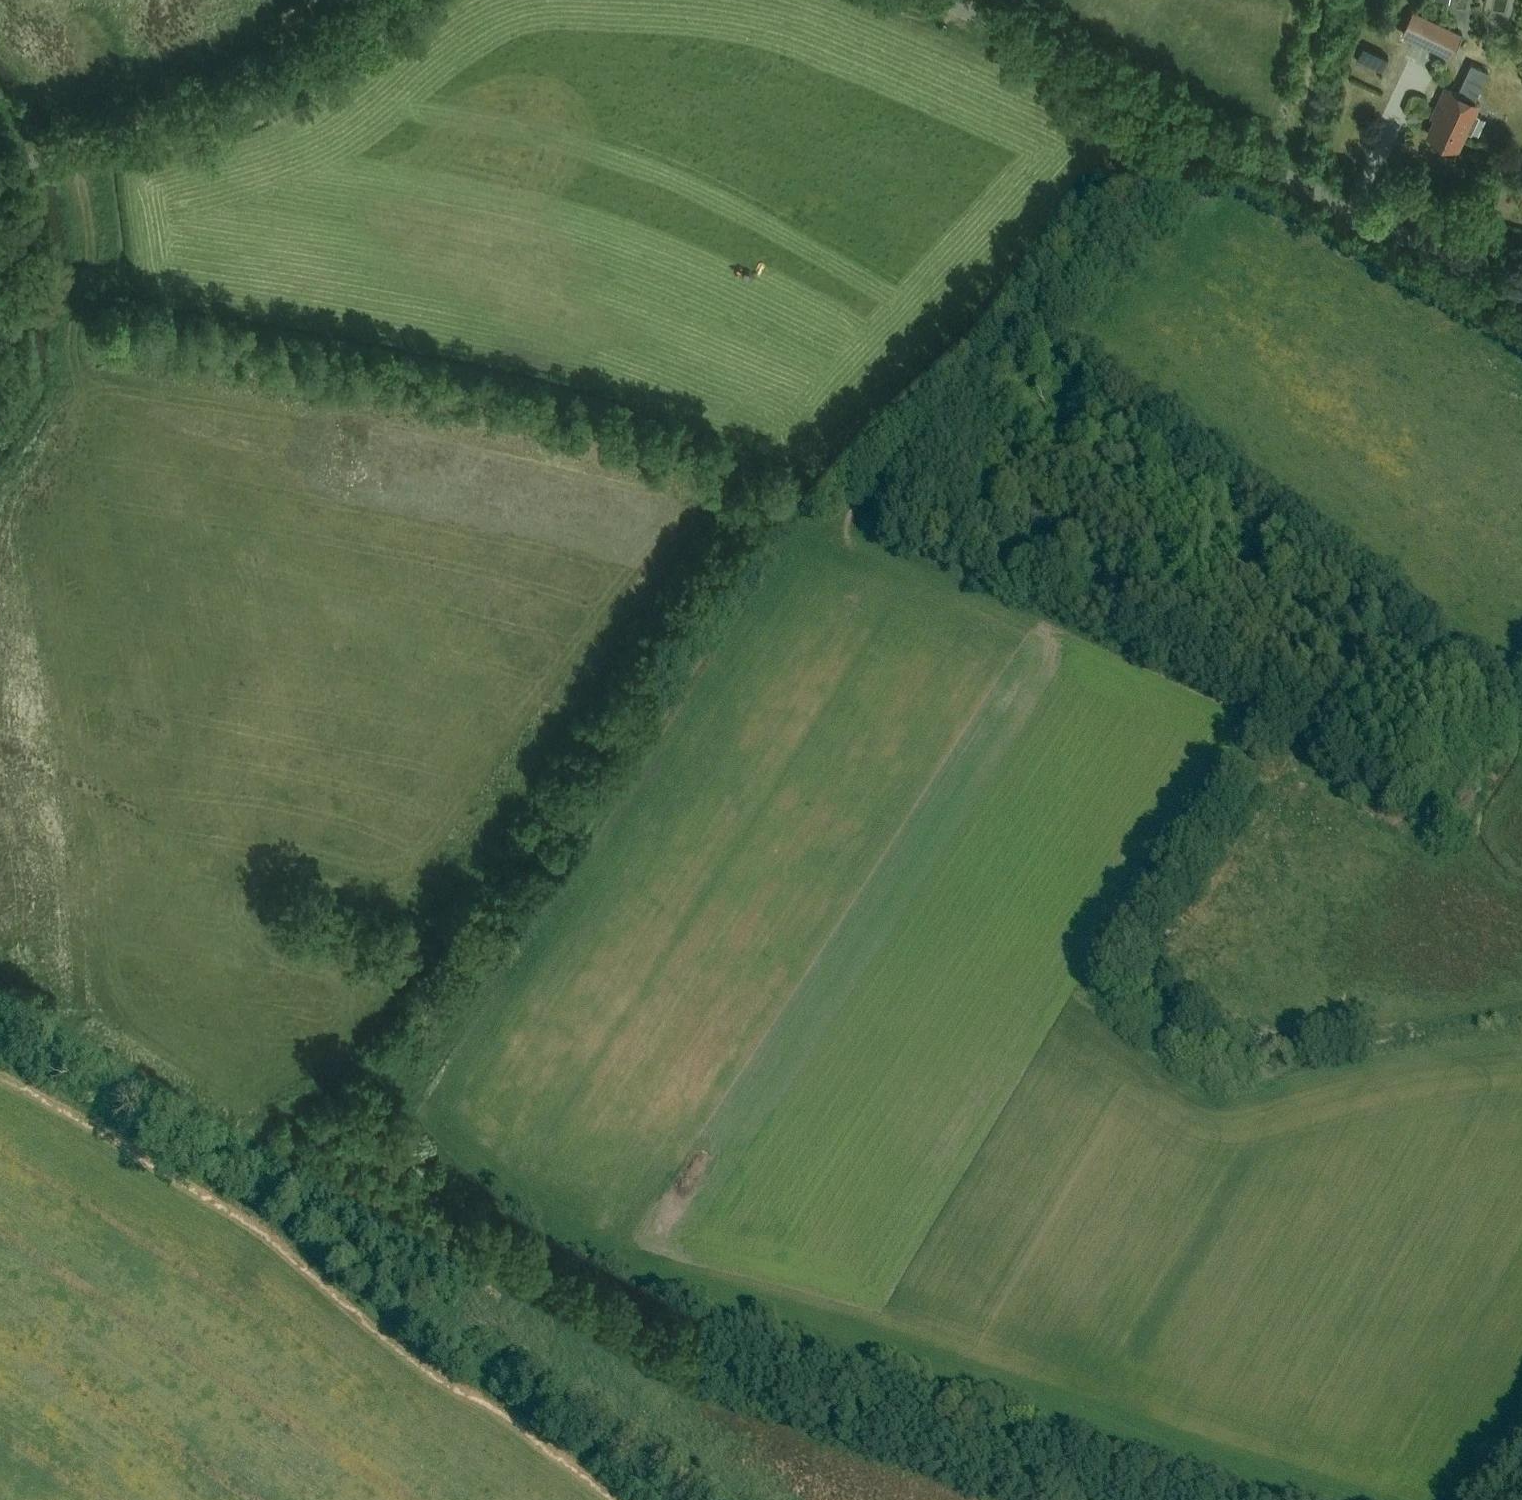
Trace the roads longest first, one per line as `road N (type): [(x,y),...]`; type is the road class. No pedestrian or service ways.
road 1 (unclassified): [(0,180),(42,159),(238,107),(296,71),(373,0)]
road 2 (unclassified): [(1521,295),(1201,130)]
road 3 (unclassified): [(946,0),(1201,130)]

